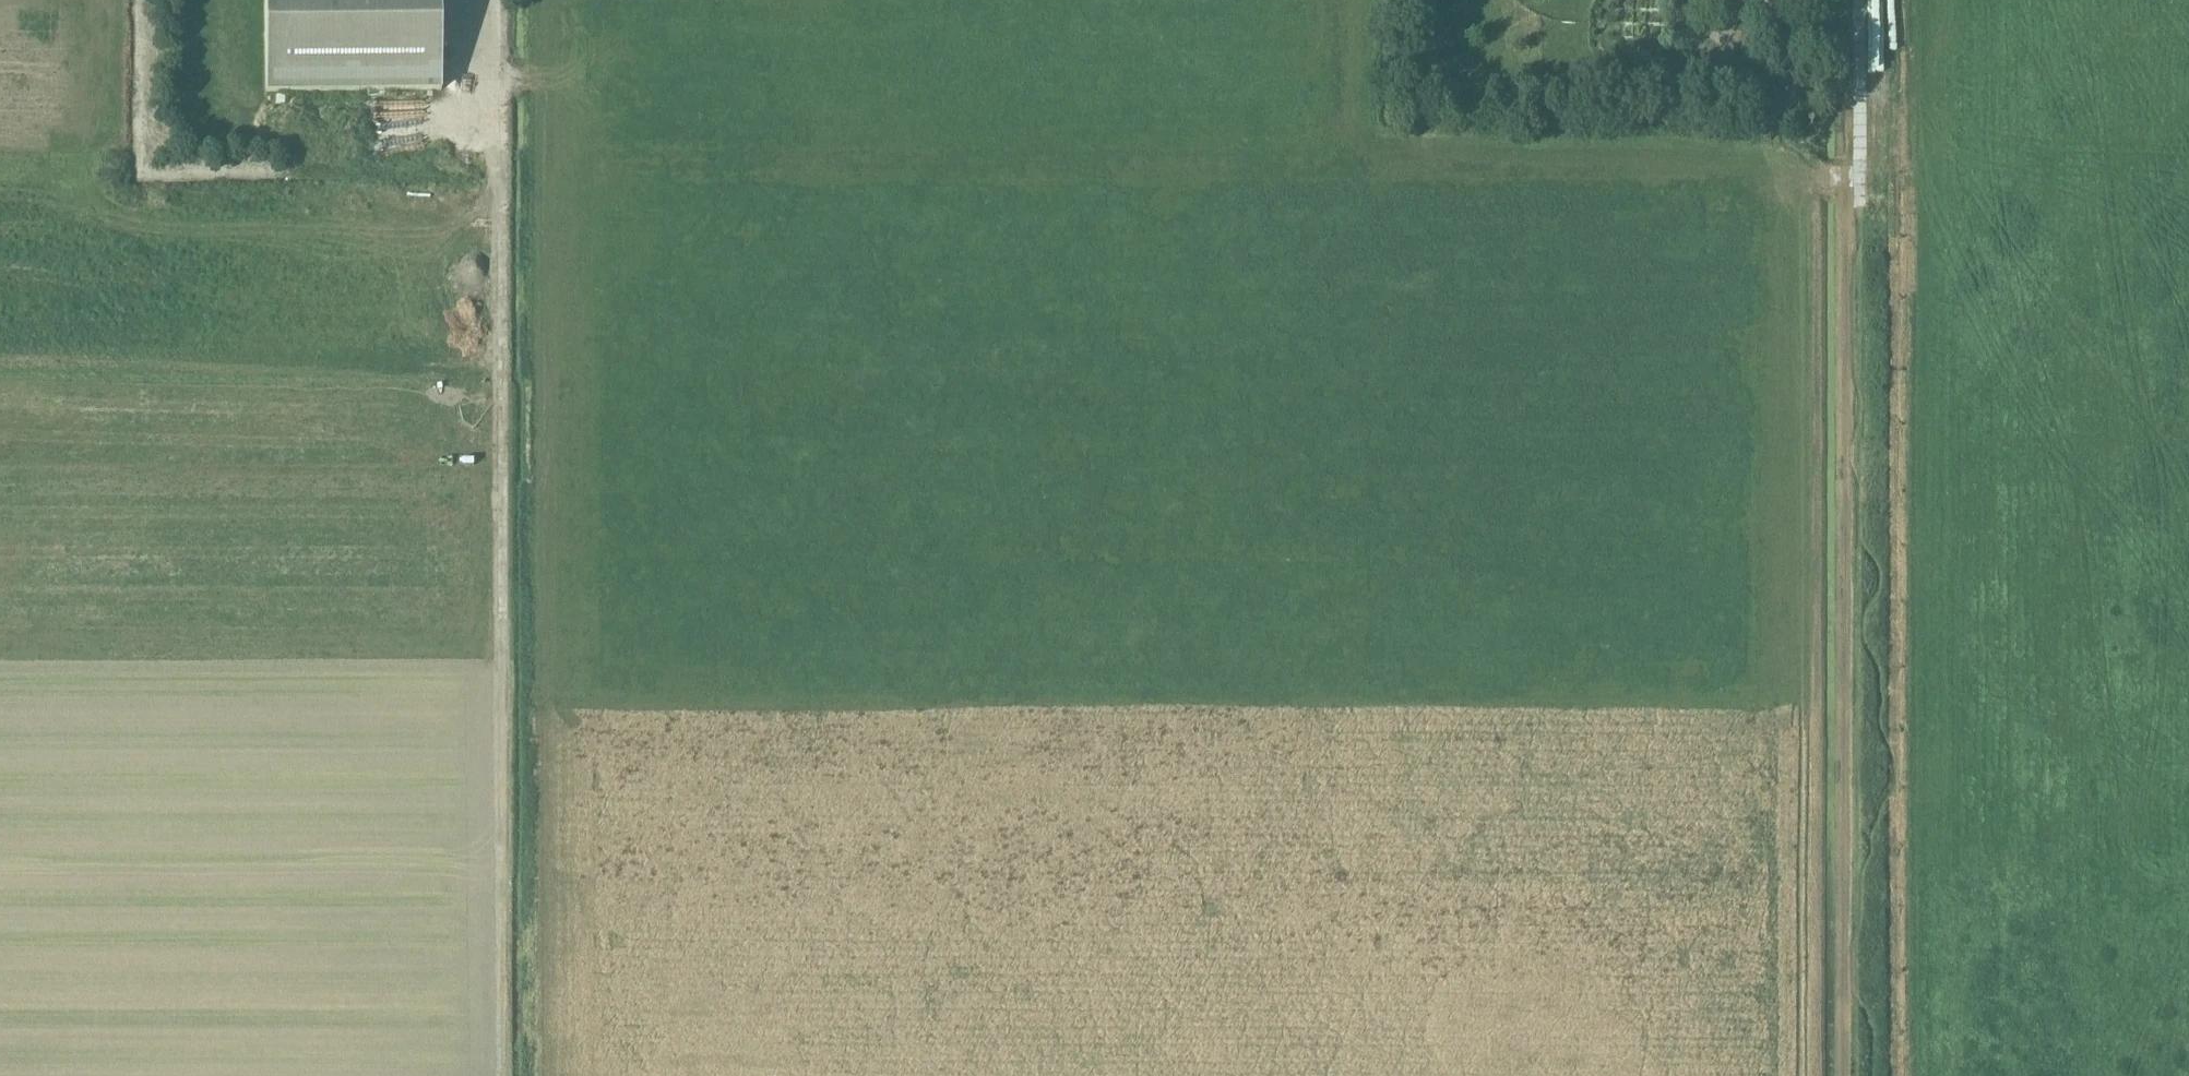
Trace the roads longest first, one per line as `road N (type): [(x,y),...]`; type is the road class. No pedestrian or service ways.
road 1 (track): [(1851,198),(1855,1075)]

